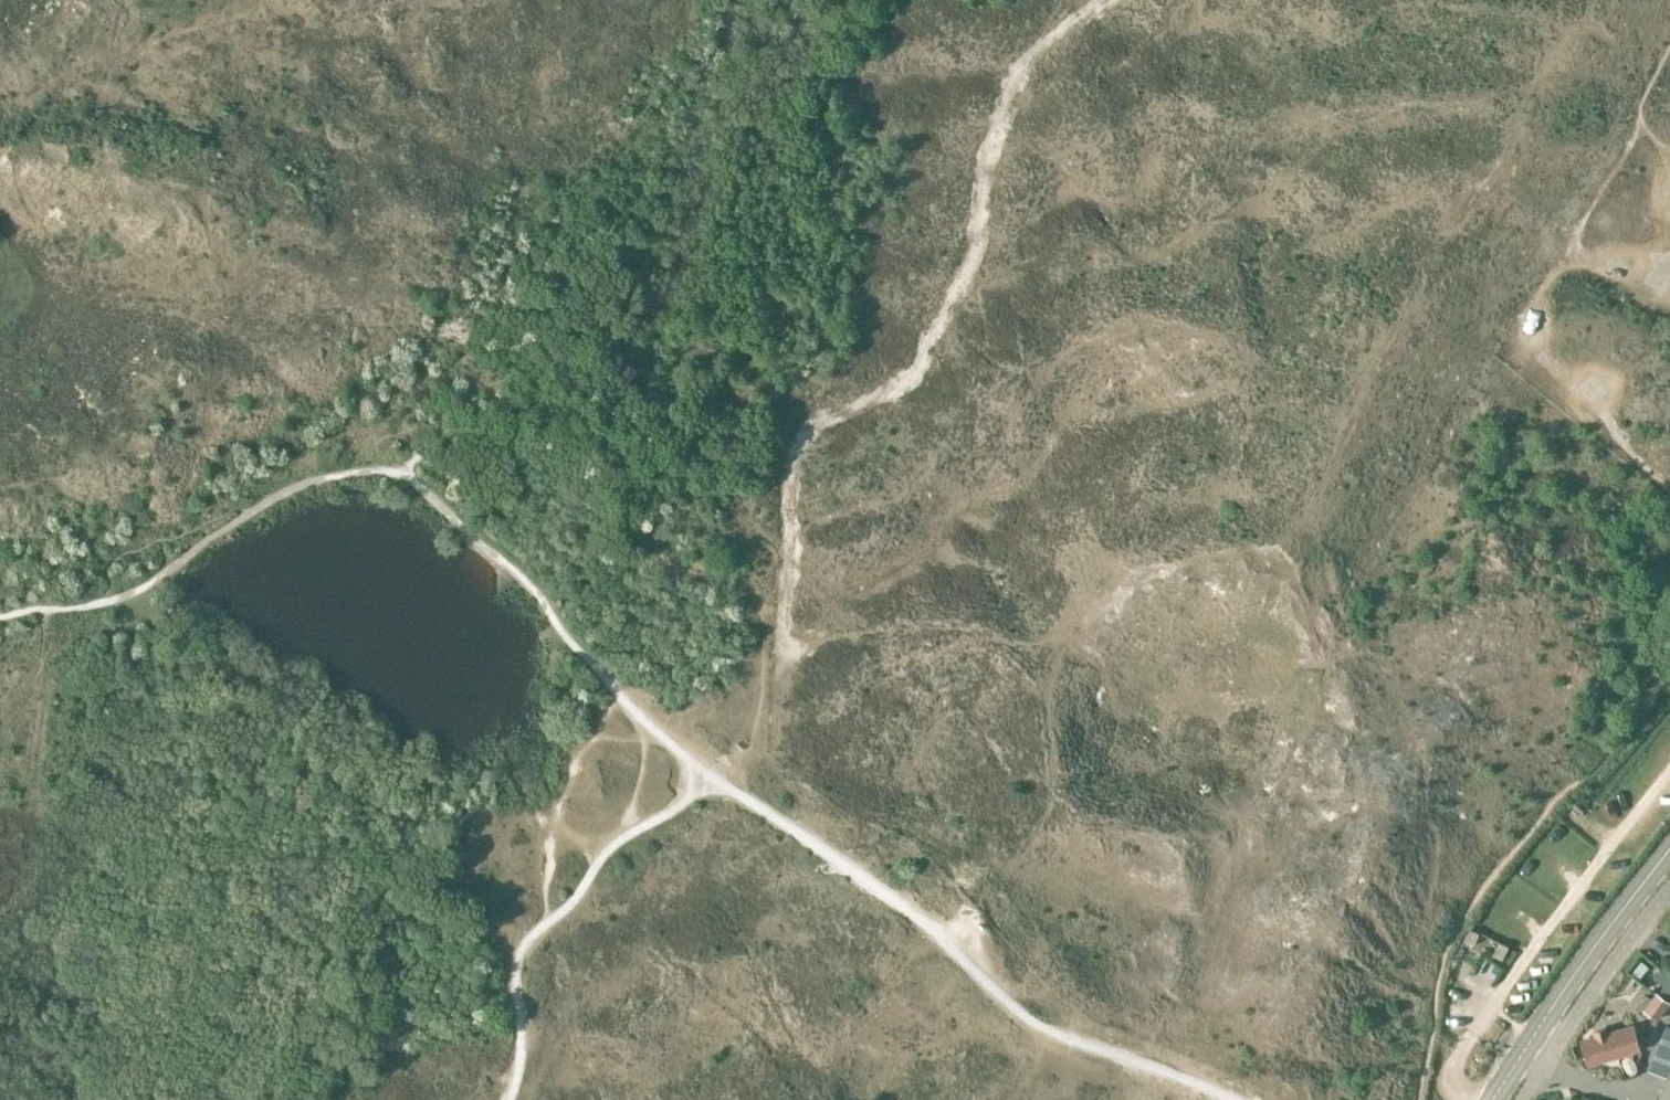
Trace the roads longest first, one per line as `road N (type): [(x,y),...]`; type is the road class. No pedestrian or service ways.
road 1 (secondary): [(1496,1099),(1669,864)]

